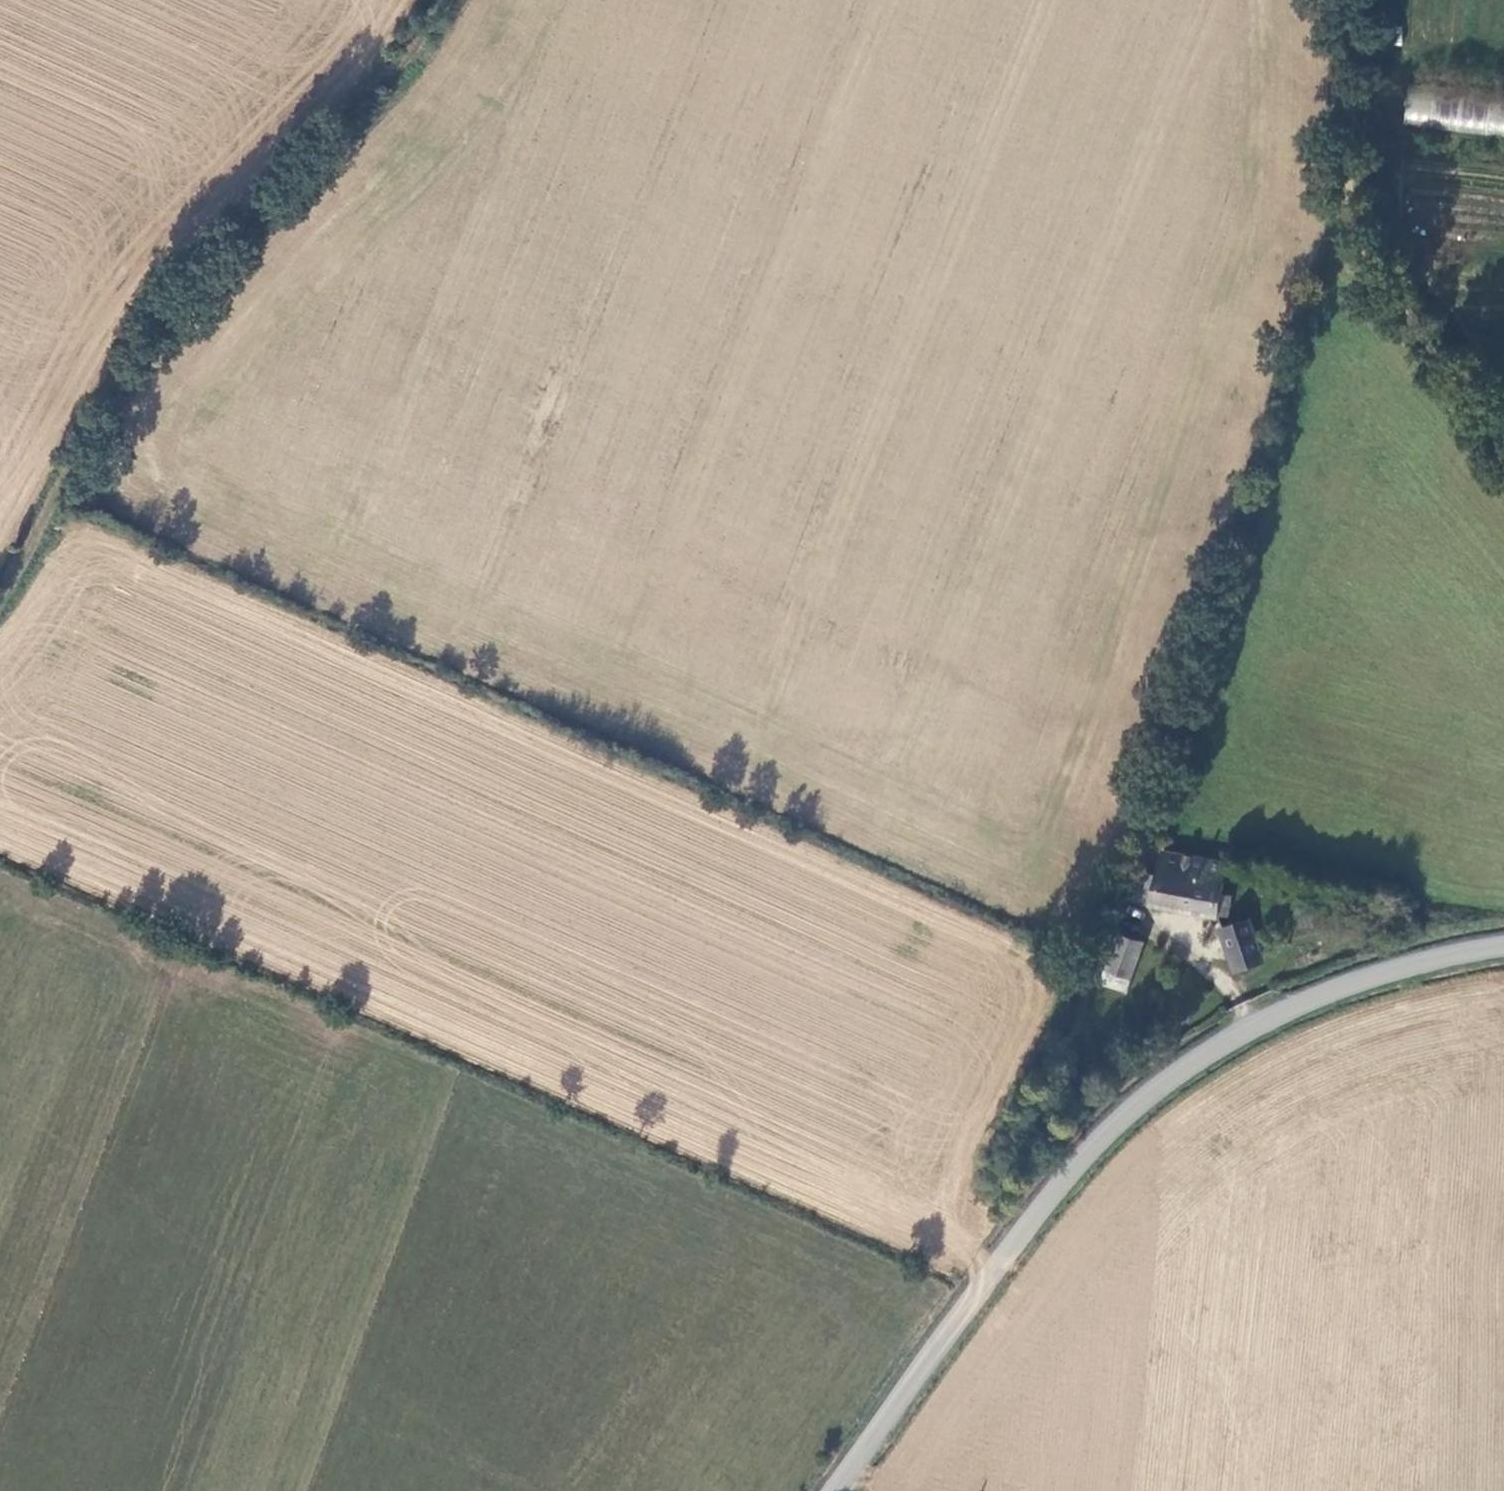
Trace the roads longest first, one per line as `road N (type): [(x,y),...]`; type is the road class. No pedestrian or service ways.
road 1 (tertiary): [(1503,956),(1359,984),(1248,1031),(1111,1133),(1011,1250),(839,1490)]

